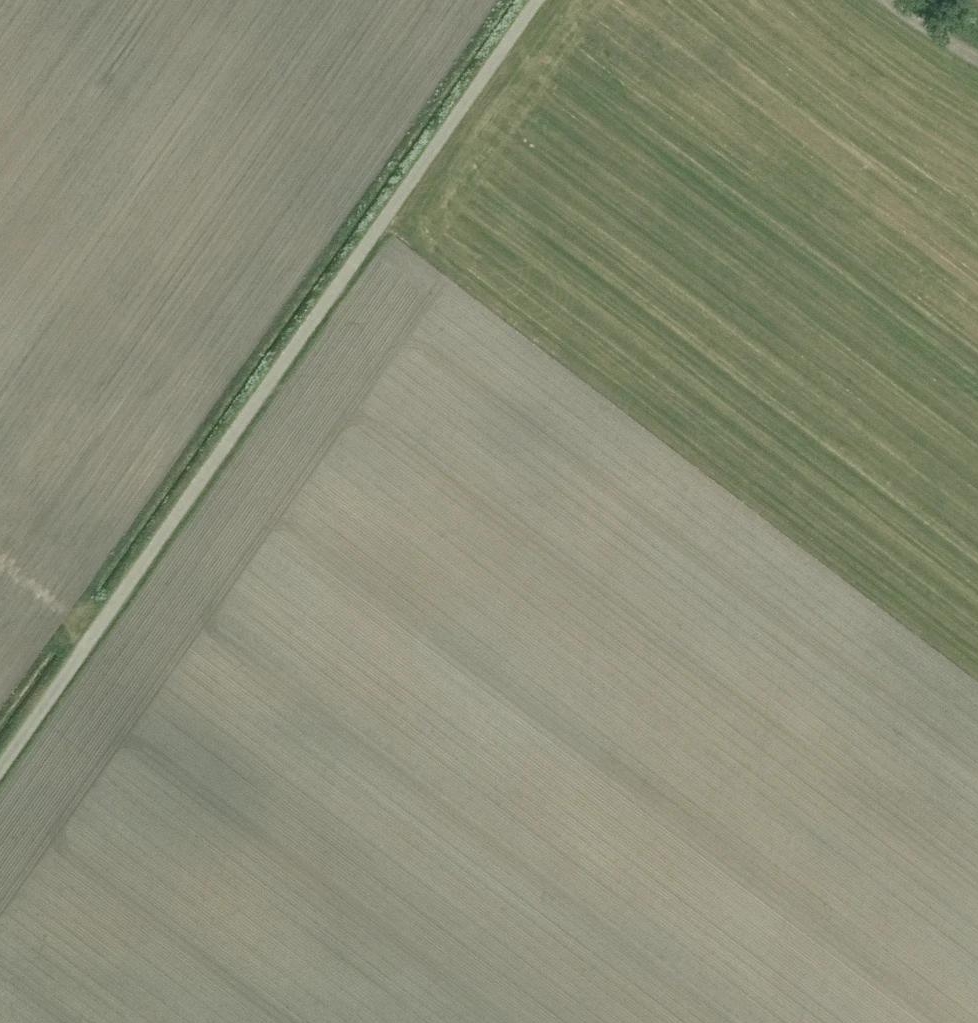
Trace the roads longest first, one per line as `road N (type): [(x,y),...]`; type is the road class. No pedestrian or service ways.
road 1 (track): [(540,0),(0,766)]

